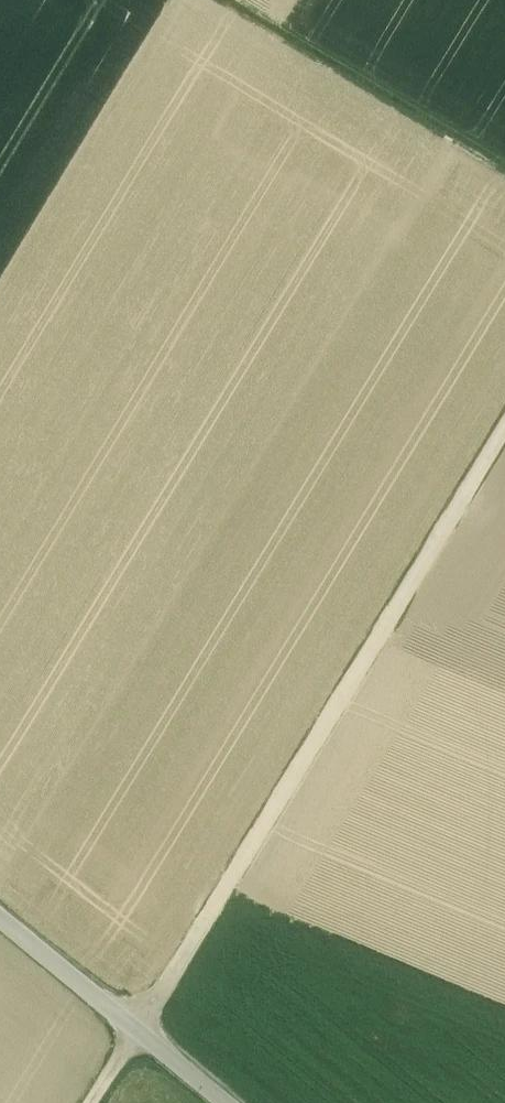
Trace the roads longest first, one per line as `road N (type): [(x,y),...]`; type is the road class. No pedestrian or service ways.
road 1 (track): [(504,435),(151,1023)]
road 2 (residential): [(0,901),(244,1102)]
road 3 (track): [(239,0),(504,166)]

